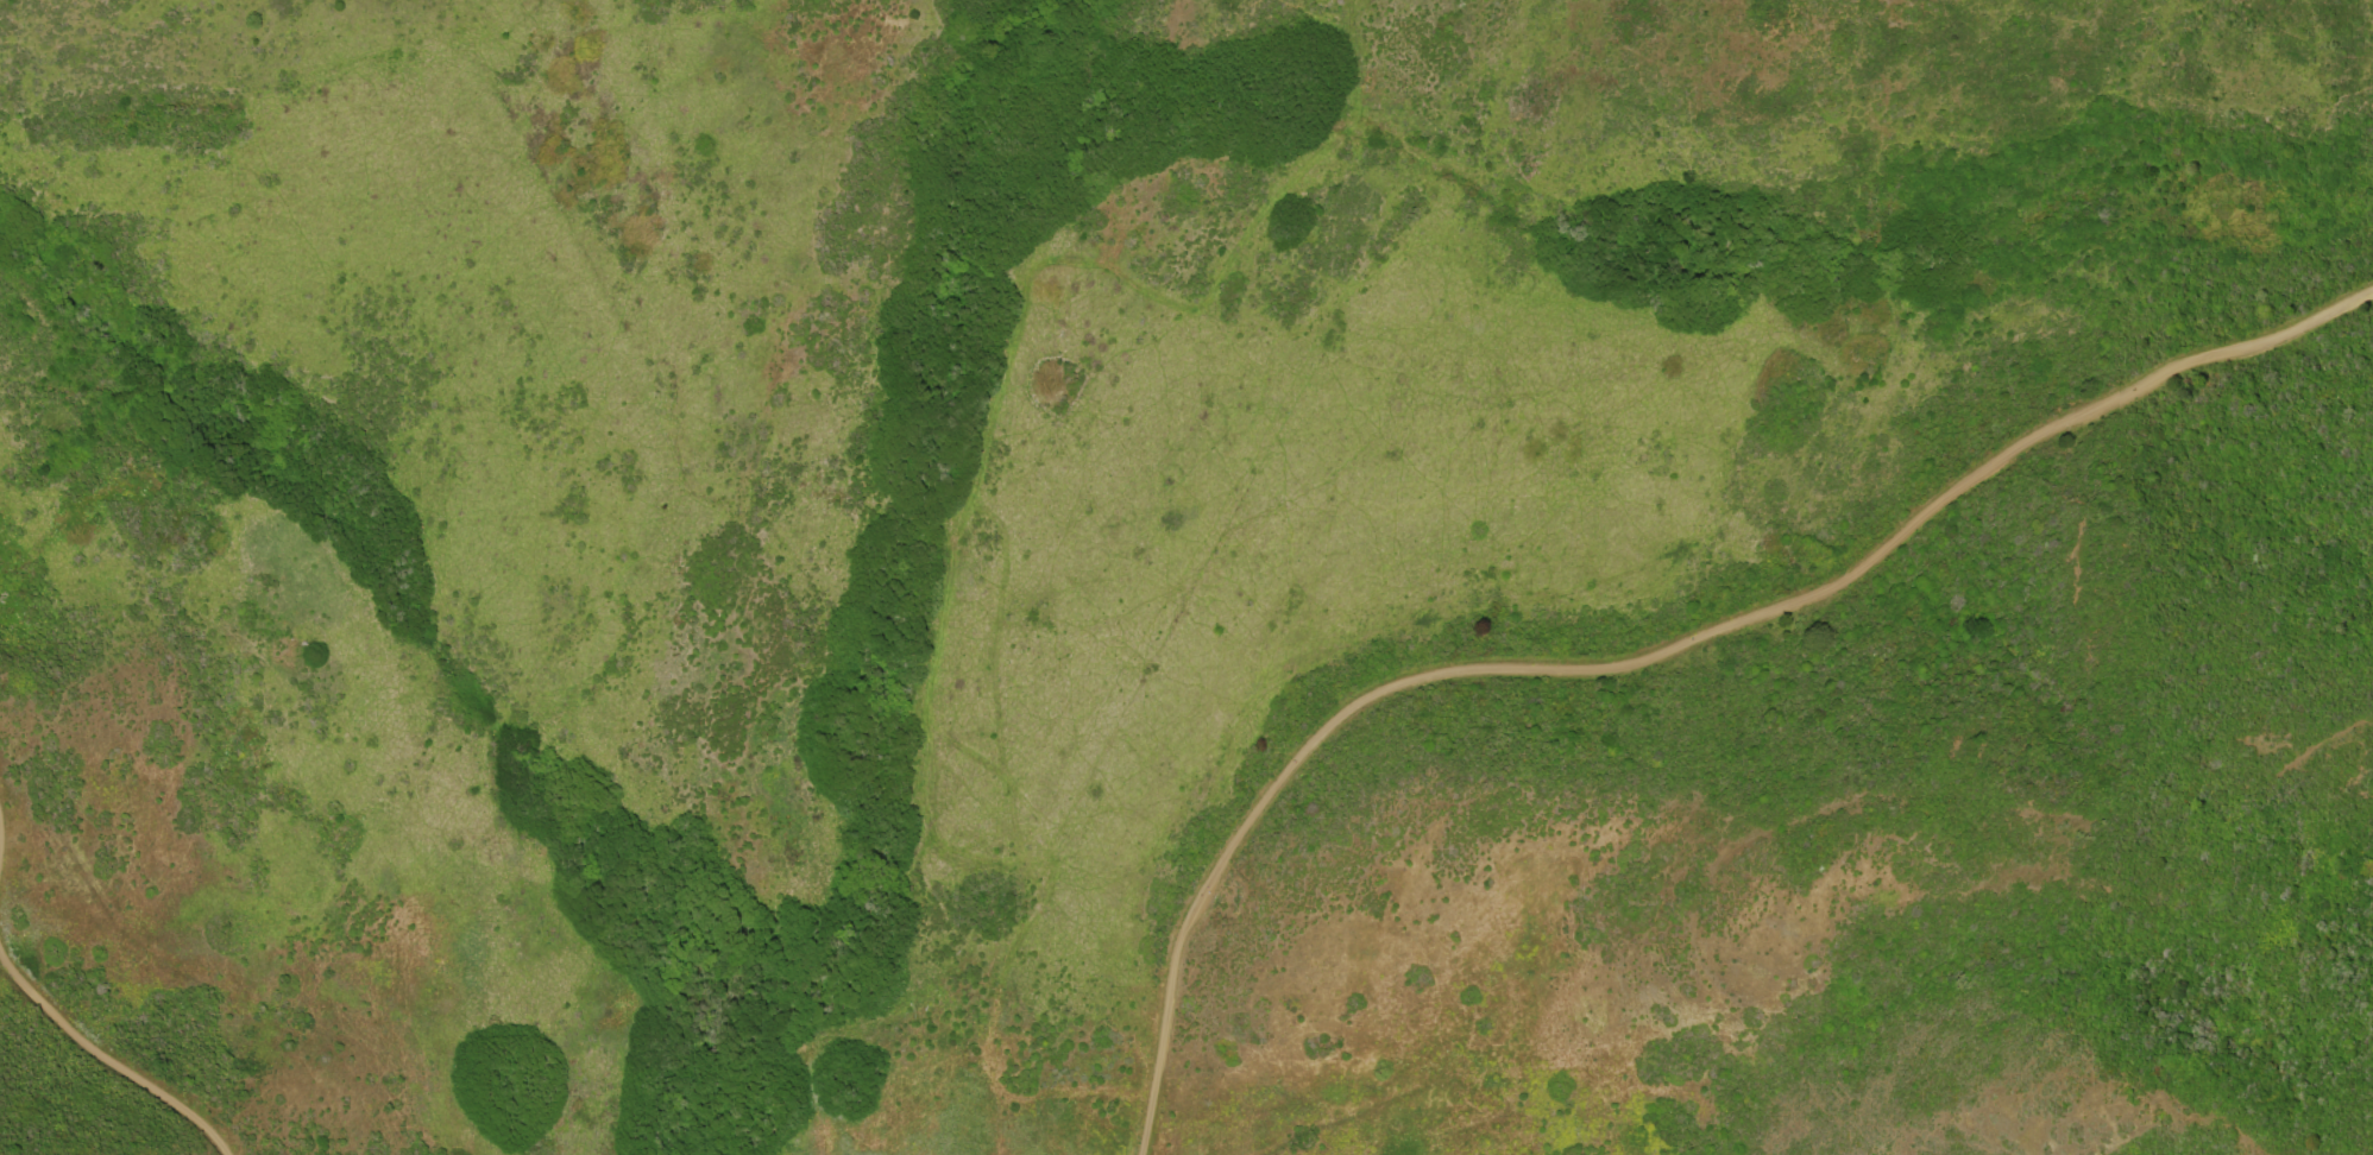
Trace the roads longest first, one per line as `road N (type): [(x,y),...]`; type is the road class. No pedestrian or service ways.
road 1 (track): [(2372,289),(2290,329),(2185,361),(2050,428),(1959,486),(1853,575),(1796,602),(1636,663),(1444,671),(1355,703),(1285,771),(1190,913),(1139,1154)]
road 2 (track): [(0,957),(86,1058),(226,1140),(234,1154)]

